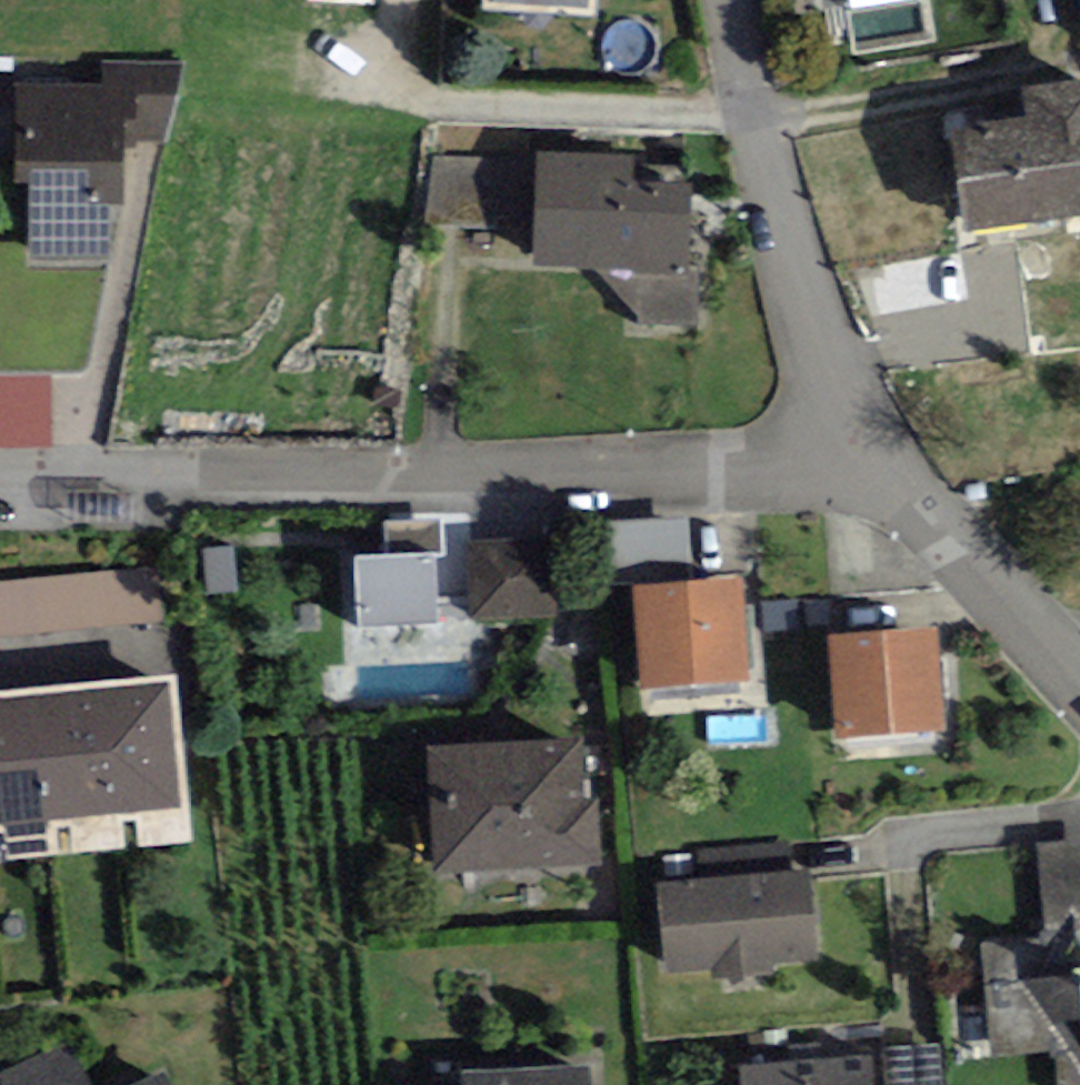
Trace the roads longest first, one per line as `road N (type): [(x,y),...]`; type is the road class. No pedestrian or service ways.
road 1 (residential): [(824,448),(0,488)]
road 2 (residential): [(824,448),(733,0)]
road 3 (residential): [(1079,676),(955,551),(824,448)]

